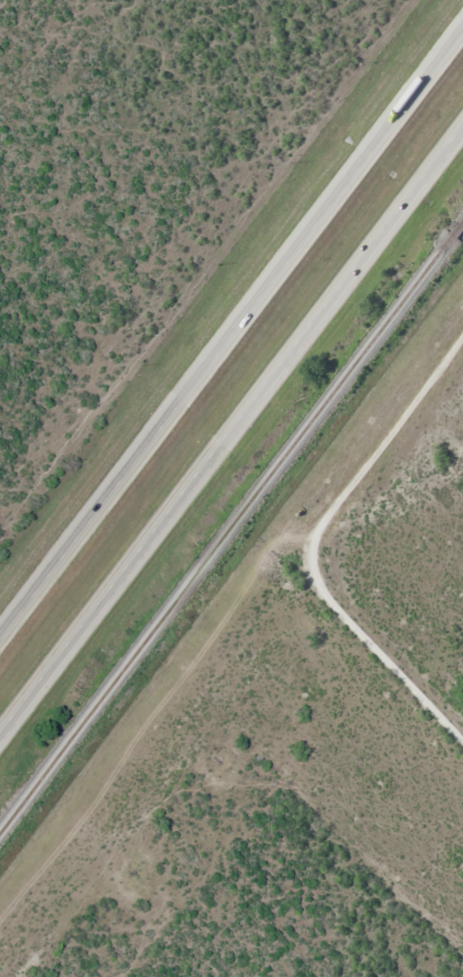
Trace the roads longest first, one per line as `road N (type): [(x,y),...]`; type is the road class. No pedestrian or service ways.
road 1 (trunk): [(462,38),(0,640)]
road 2 (trunk): [(0,735),(462,140)]

